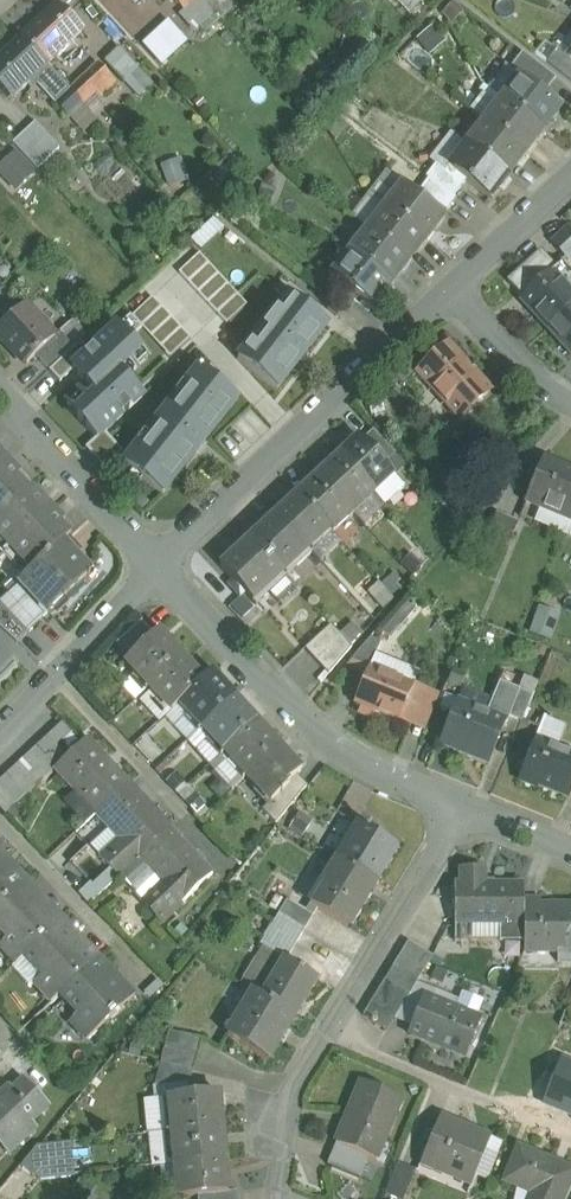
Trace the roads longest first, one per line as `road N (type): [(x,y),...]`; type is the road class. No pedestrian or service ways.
road 1 (residential): [(283,1198),(301,1084),(473,807)]
road 2 (residential): [(473,807),(335,741),(282,700),(156,566)]
road 3 (residential): [(448,291),(156,566)]
road 4 (residential): [(156,566),(0,392)]
road 5 (residential): [(156,566),(0,727)]
road 6 (residential): [(570,175),(448,291)]
road 7 (residential): [(448,291),(519,366),(570,405)]

